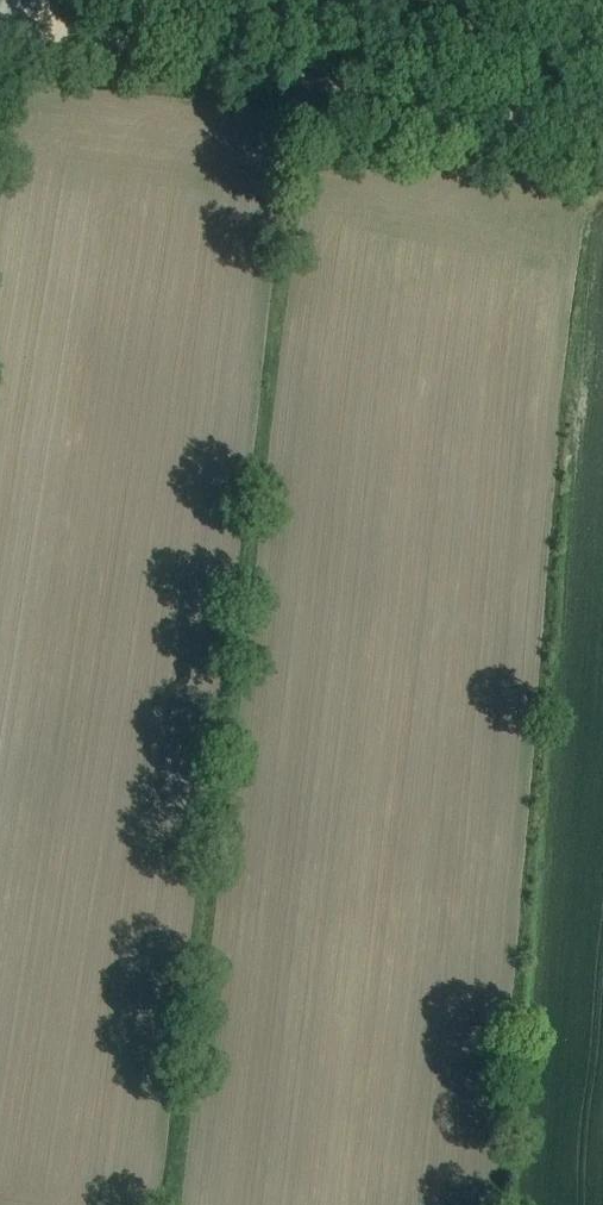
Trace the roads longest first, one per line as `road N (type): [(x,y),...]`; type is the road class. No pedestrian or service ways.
road 1 (track): [(602,132),(0,32)]

